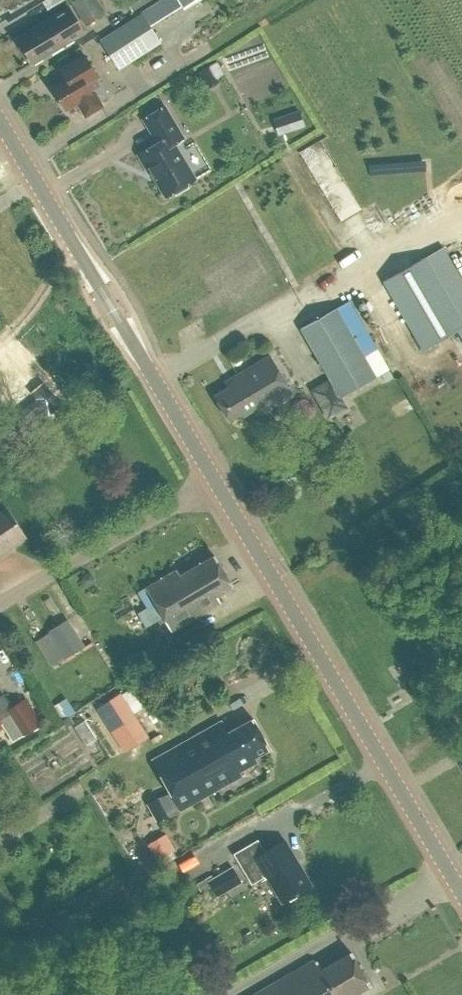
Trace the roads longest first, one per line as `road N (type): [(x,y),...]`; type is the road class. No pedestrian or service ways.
road 1 (secondary): [(461,896),(215,480)]
road 2 (secondary): [(215,480),(0,118)]
road 3 (residential): [(215,480),(0,605)]

